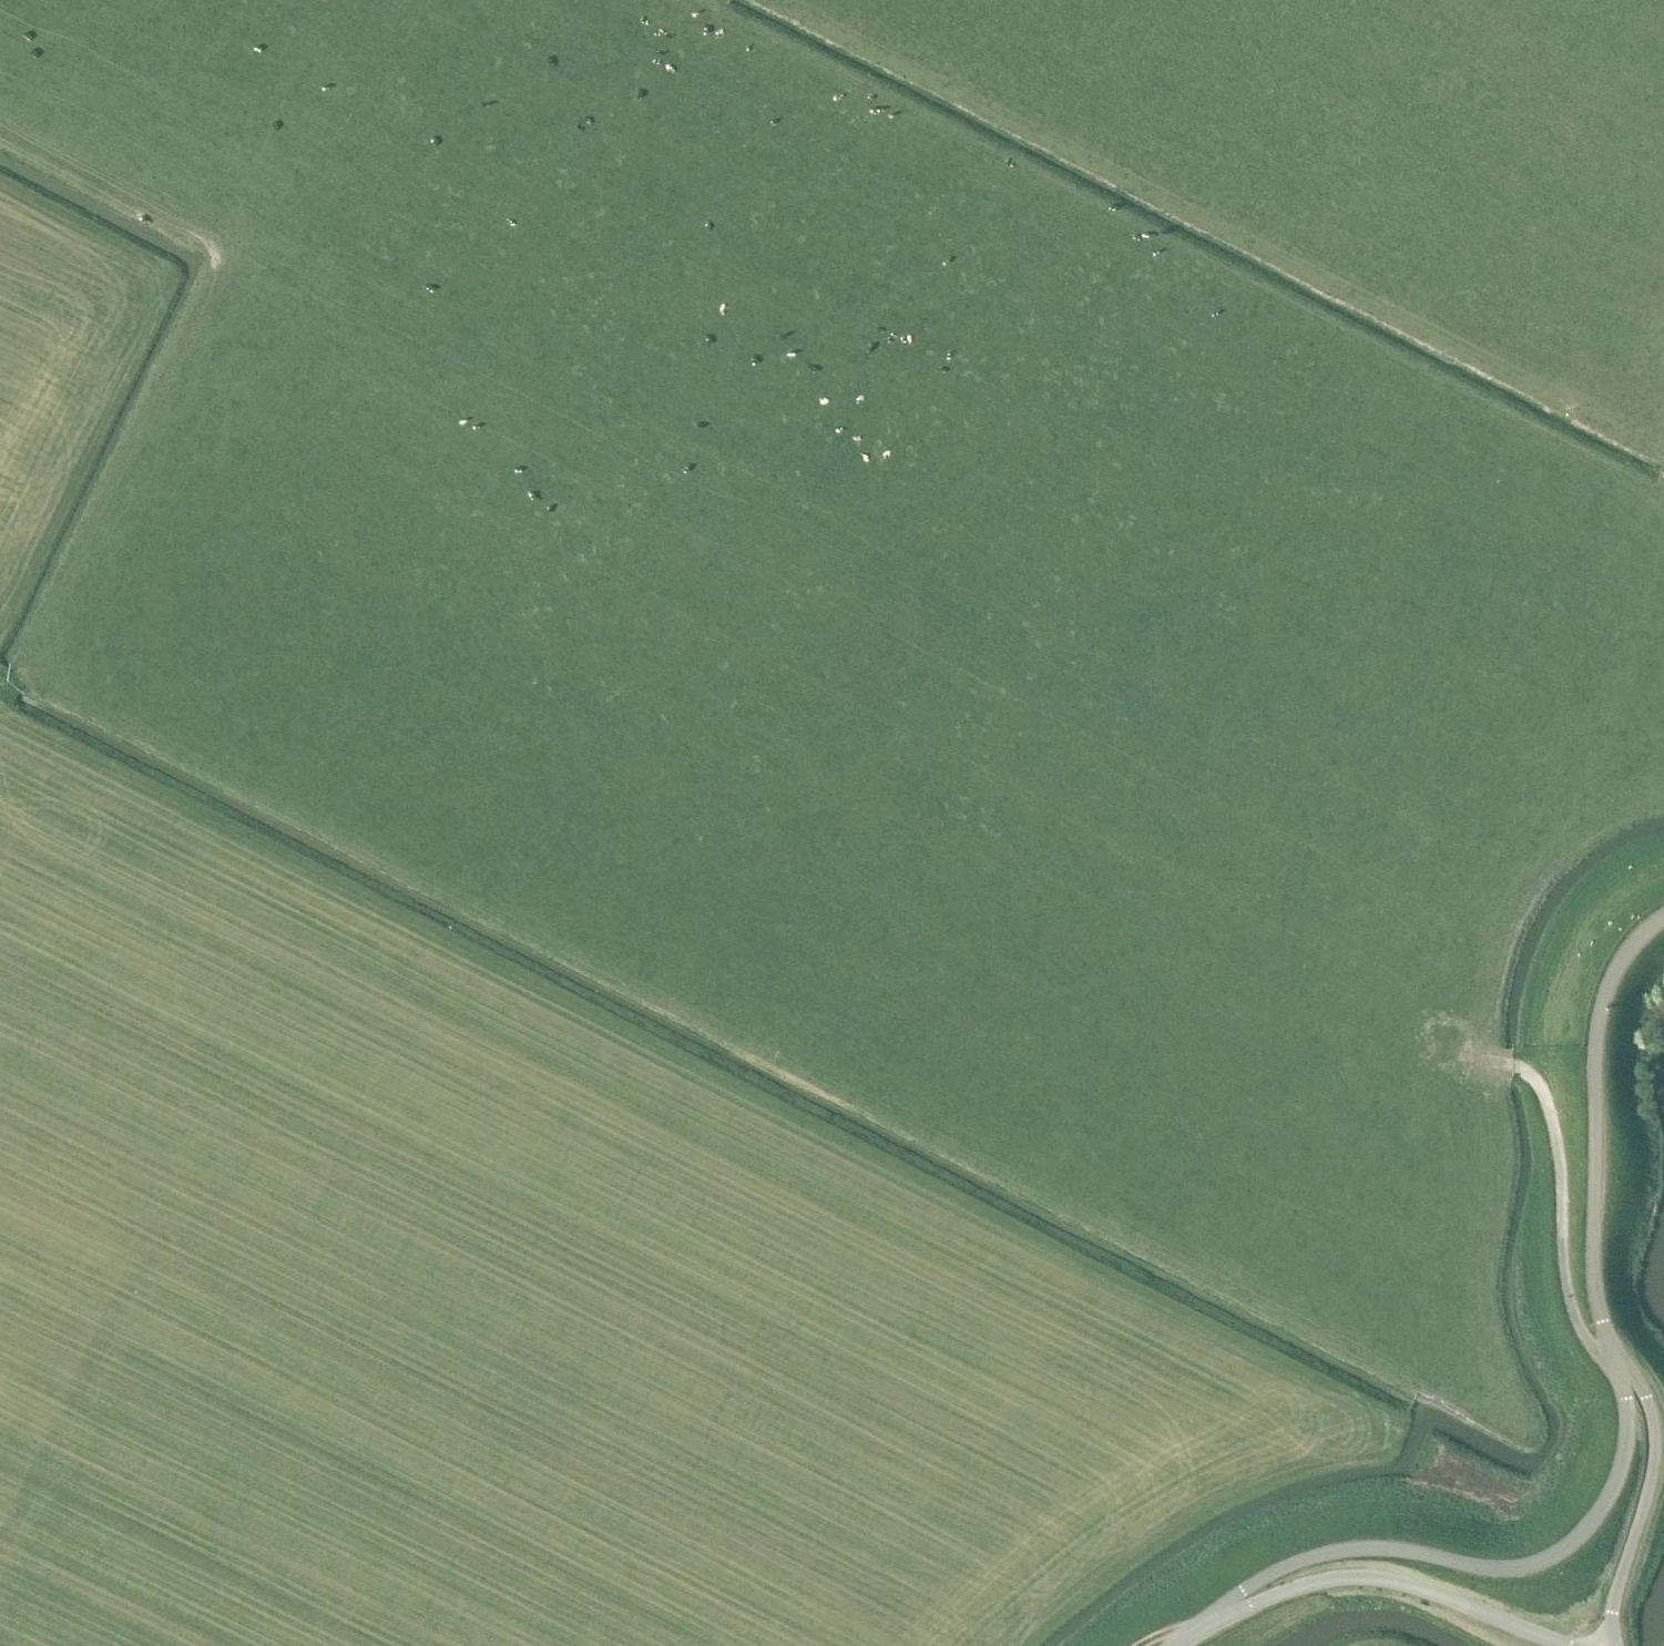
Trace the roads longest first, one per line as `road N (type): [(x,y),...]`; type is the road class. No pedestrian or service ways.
road 1 (unclassified): [(1182,1640),(1238,1592),(1325,1552),(1395,1547),(1501,1567),(1556,1554),(1591,1523),(1626,1451),(1627,1395),(1616,1355)]
road 2 (unclassified): [(1616,1355),(1596,1288),(1599,1031),(1619,964),(1663,917)]
road 3 (tertiary): [(1573,1645),(1415,1585),(1356,1576),(1253,1604),(1182,1640)]
road 4 (track): [(1514,1070),(1537,1080),(1558,1159),(1556,1242),(1573,1324),(1616,1355)]
road 5 (unclassified): [(1605,1645),(1655,1450),(1649,1400),(1616,1355)]

